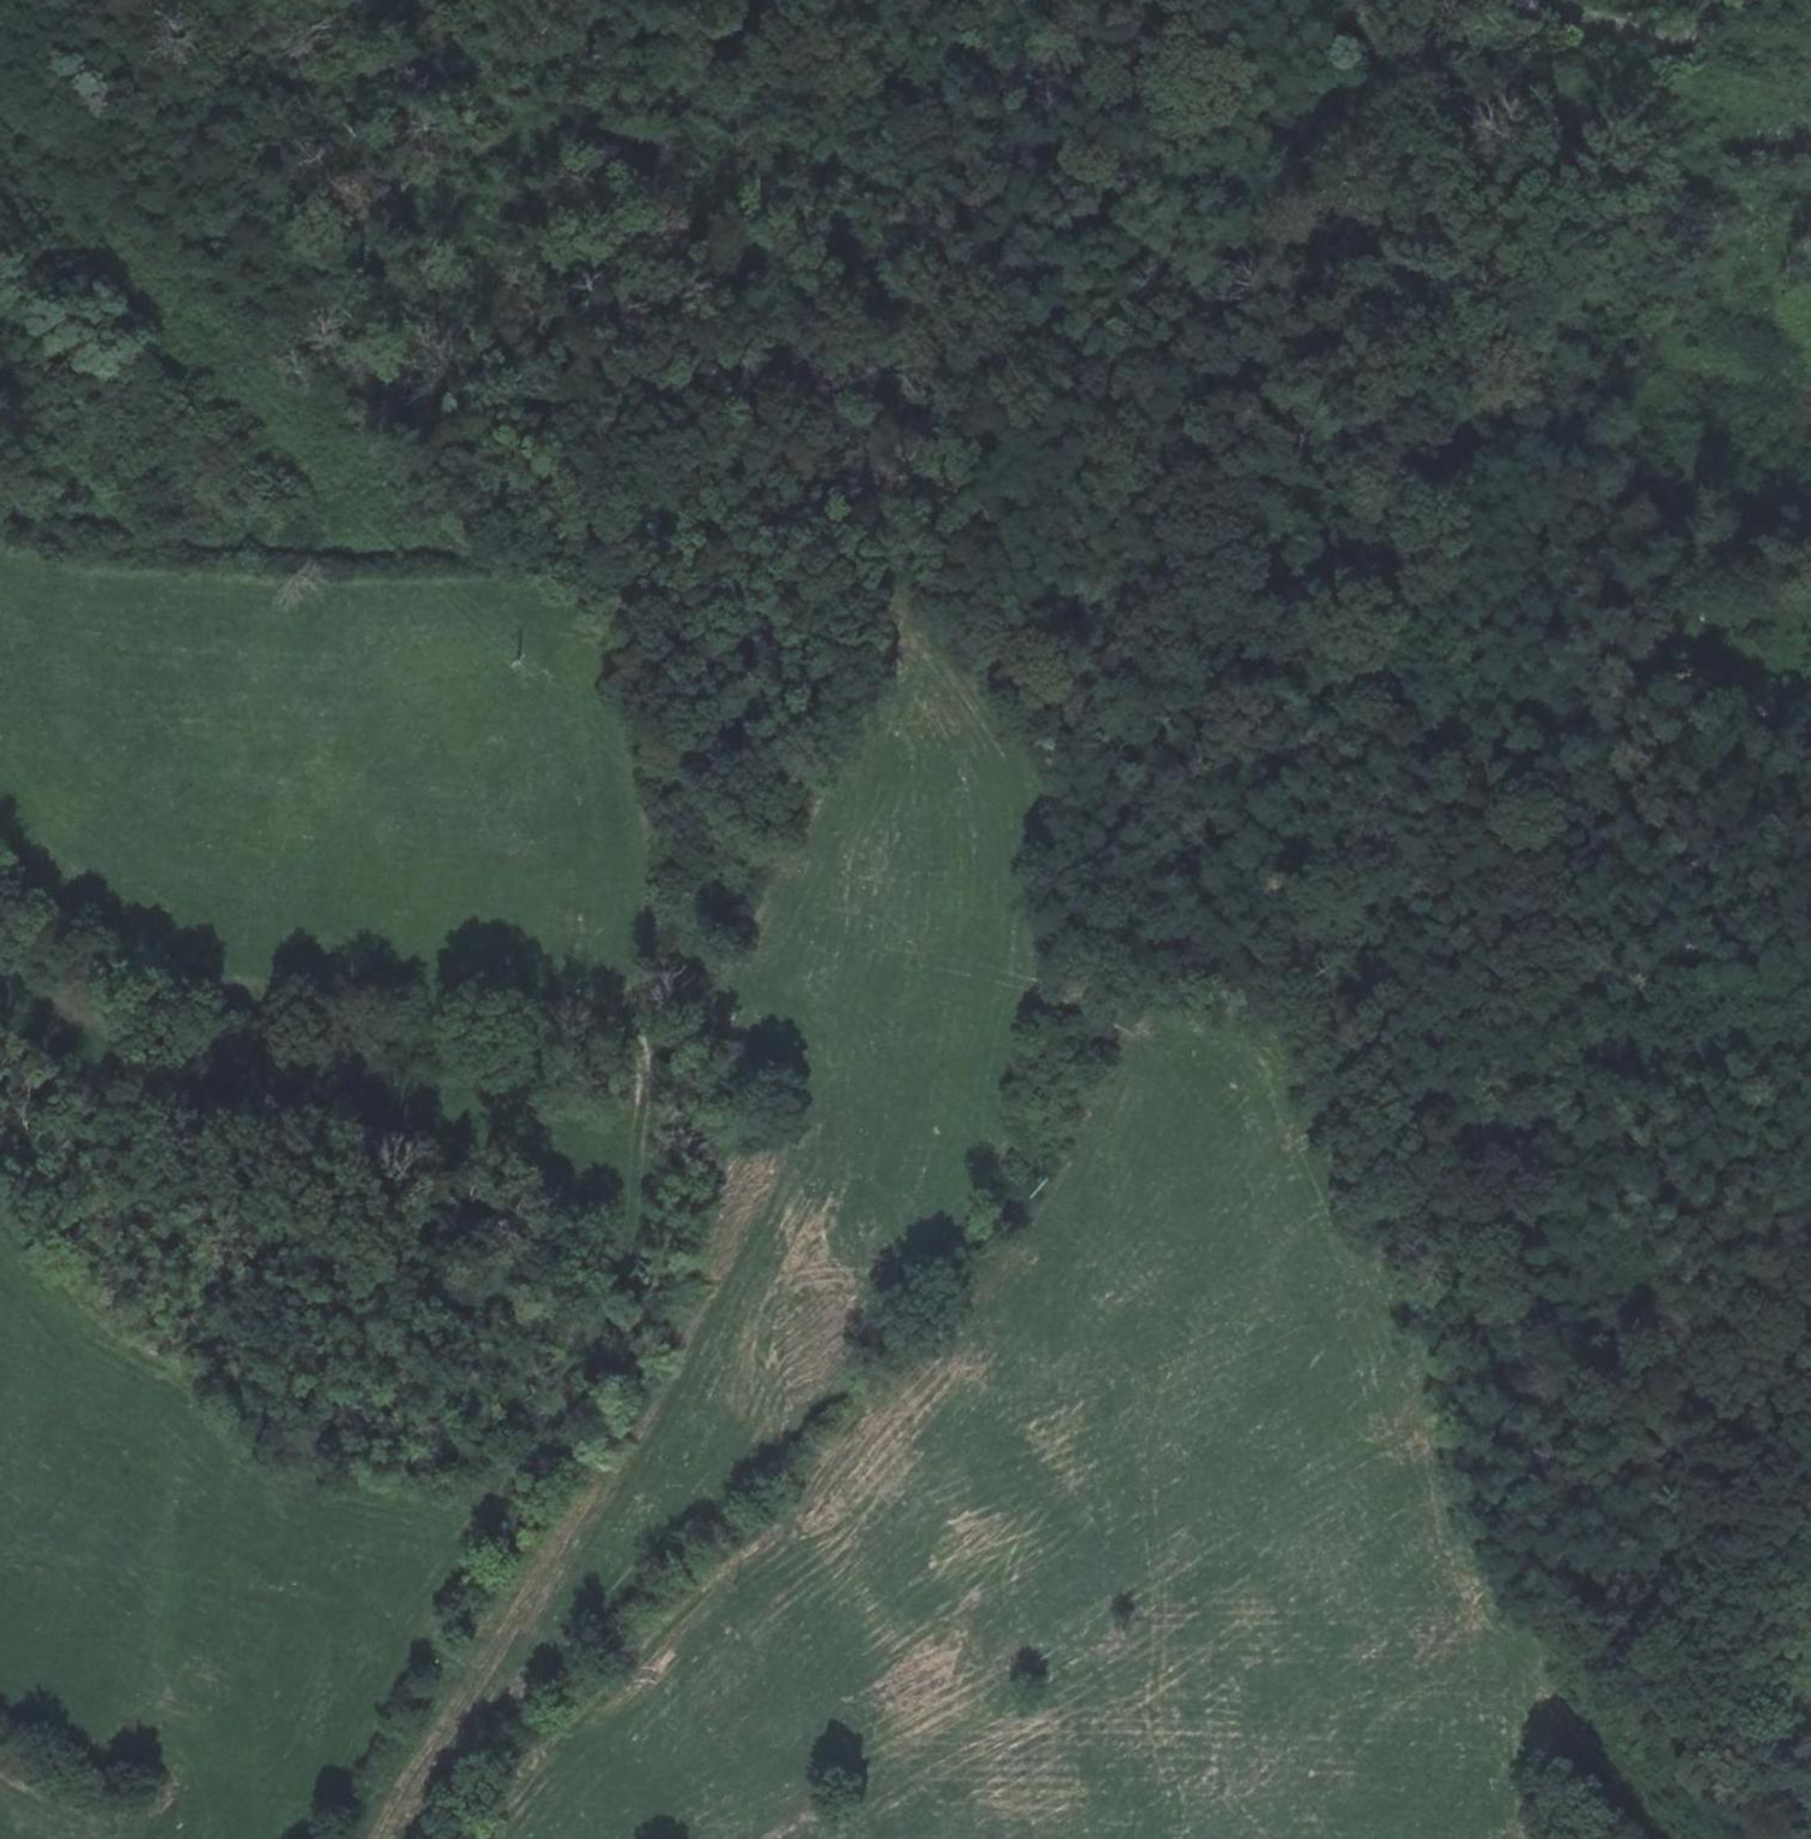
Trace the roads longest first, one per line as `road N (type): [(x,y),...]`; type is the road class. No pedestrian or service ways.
road 1 (track): [(1613,667),(1581,744),(1417,854),(1295,958),(1223,953),(1177,918),(1007,629),(909,535),(802,501),(695,501),(447,557),(273,564),(0,528)]
road 2 (track): [(1613,667),(1532,691),(1500,668),(1472,592),(1461,438),(1426,325),(1424,290),(1455,188),(1454,71),(1482,0)]
road 3 (track): [(1810,768),(1783,756),(1724,688),(1613,667)]

